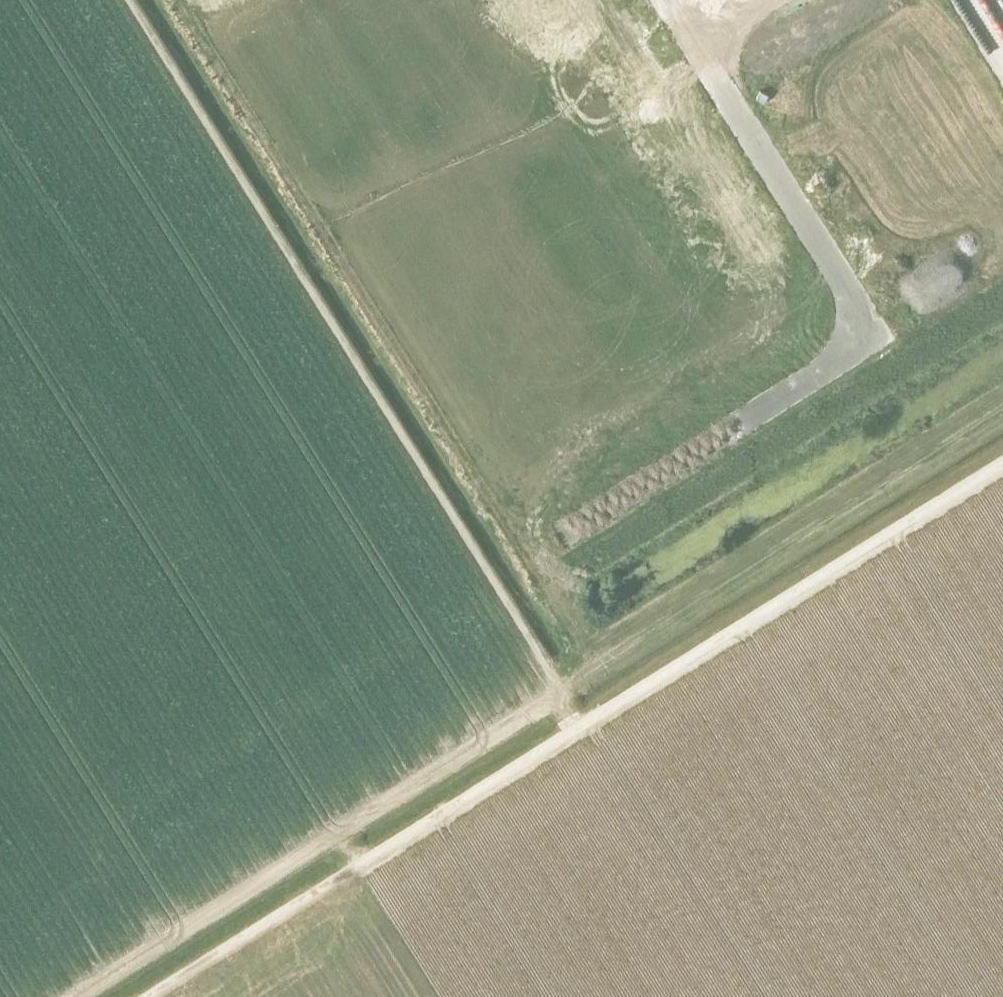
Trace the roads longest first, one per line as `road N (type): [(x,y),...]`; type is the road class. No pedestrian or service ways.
road 1 (track): [(145,996),(1002,462)]
road 2 (unclassified): [(693,43),(875,337),(557,535)]
road 3 (track): [(571,679),(1002,407)]

